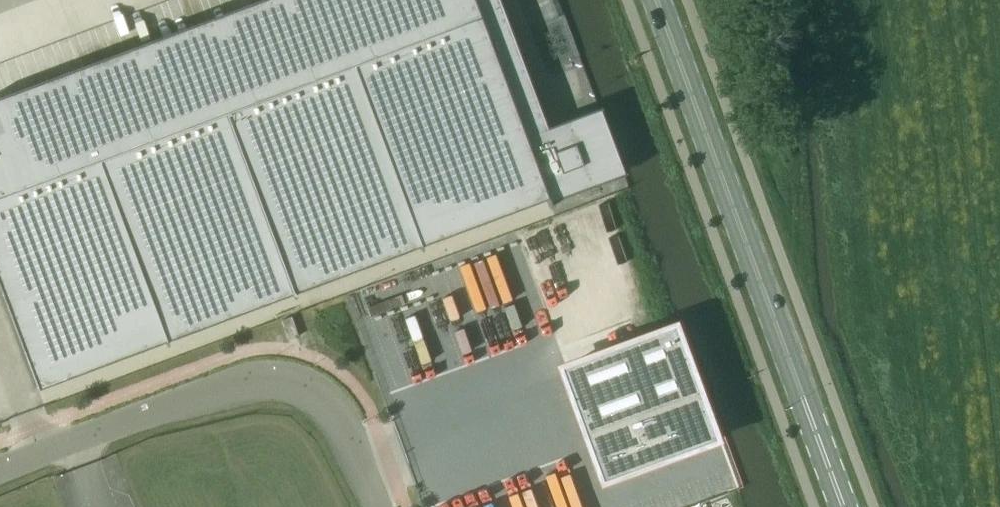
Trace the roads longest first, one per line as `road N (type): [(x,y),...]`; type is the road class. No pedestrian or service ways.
road 1 (primary): [(844,506),(658,0)]
road 2 (unclassified): [(0,469),(235,383),(269,379),(329,402),(375,506)]

